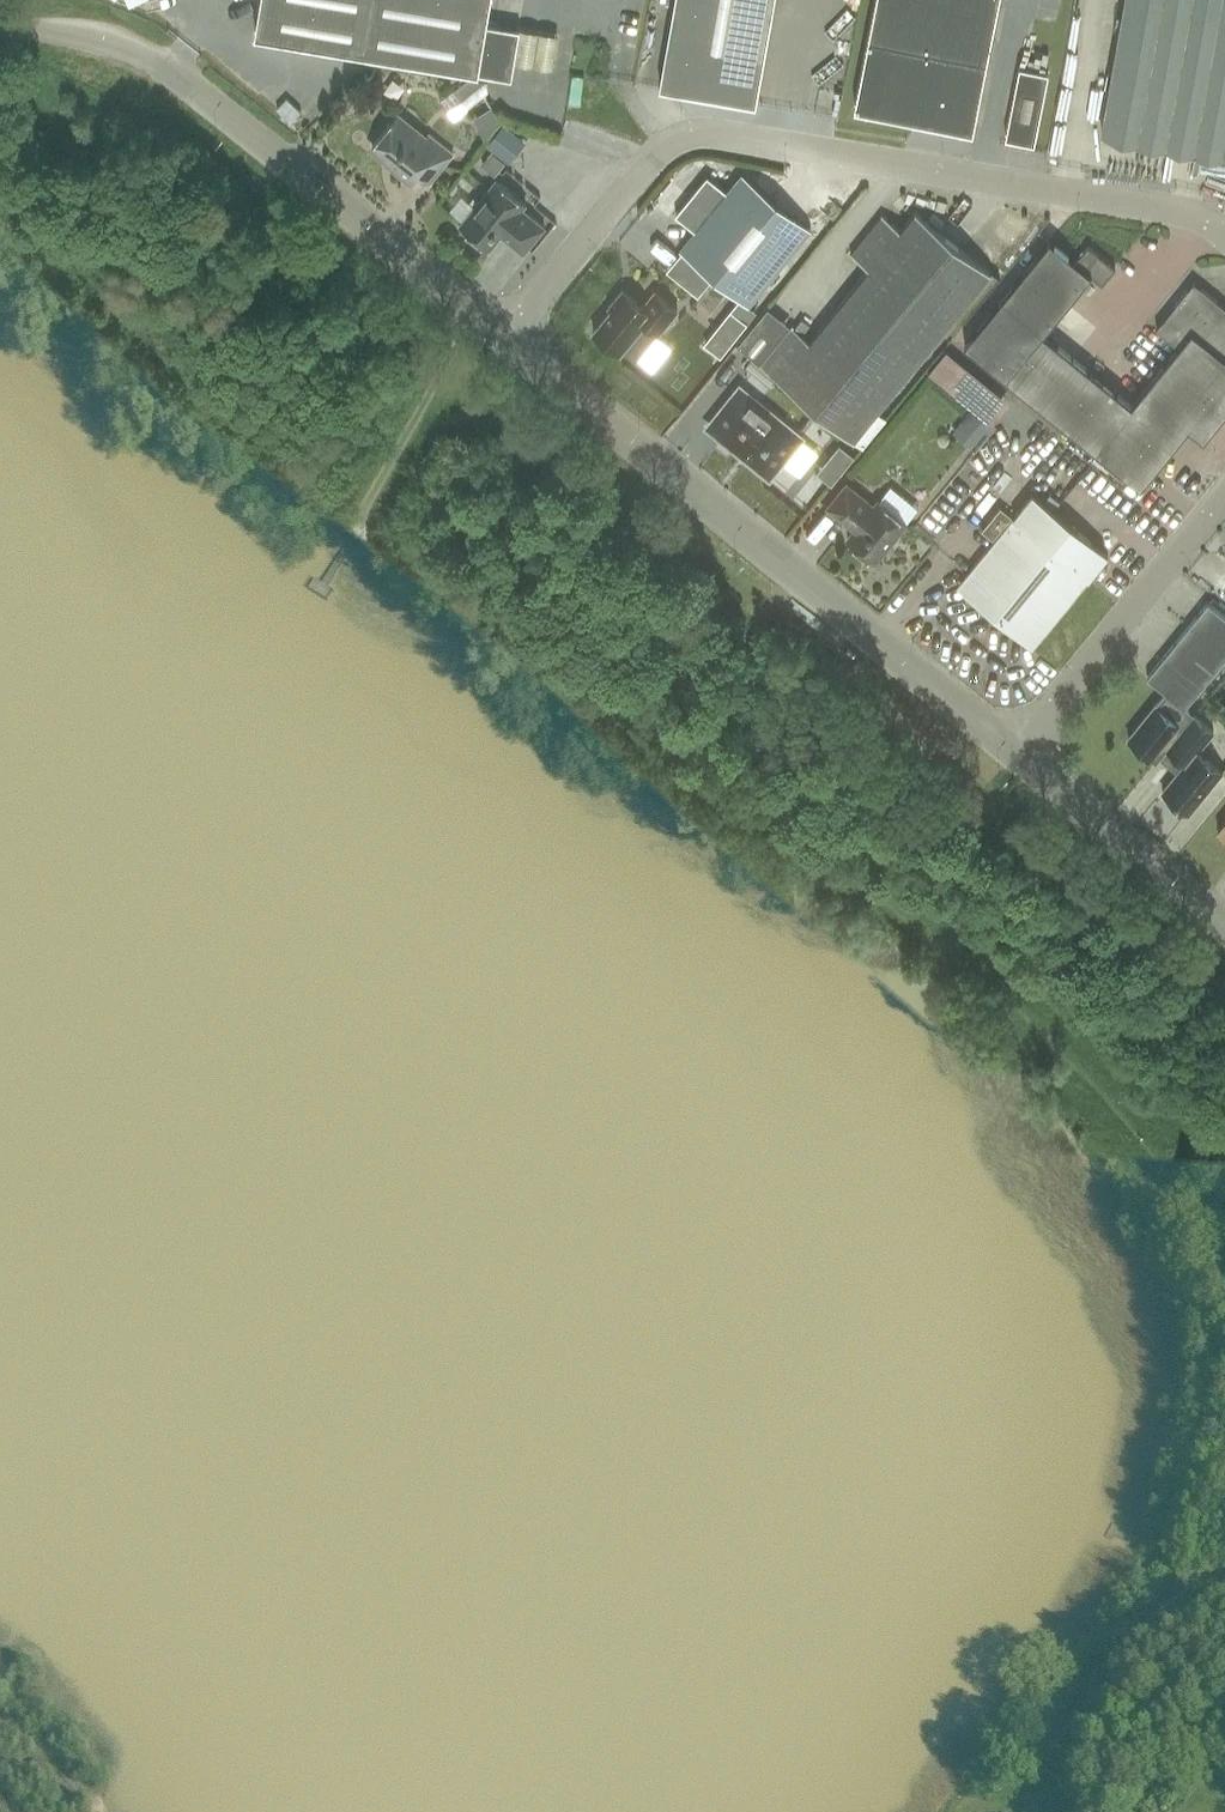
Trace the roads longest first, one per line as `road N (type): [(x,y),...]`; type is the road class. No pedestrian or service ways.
road 1 (unclassified): [(1224,237),(1046,192),(682,136),(494,337)]
road 2 (unclassified): [(1014,758),(494,337)]
road 3 (unclassified): [(494,337),(154,67),(47,27),(0,21)]
road 4 (unclassified): [(1014,758),(1224,496)]
road 5 (unclassified): [(1224,927),(1014,758)]
road 6 (track): [(470,318),(364,510)]

